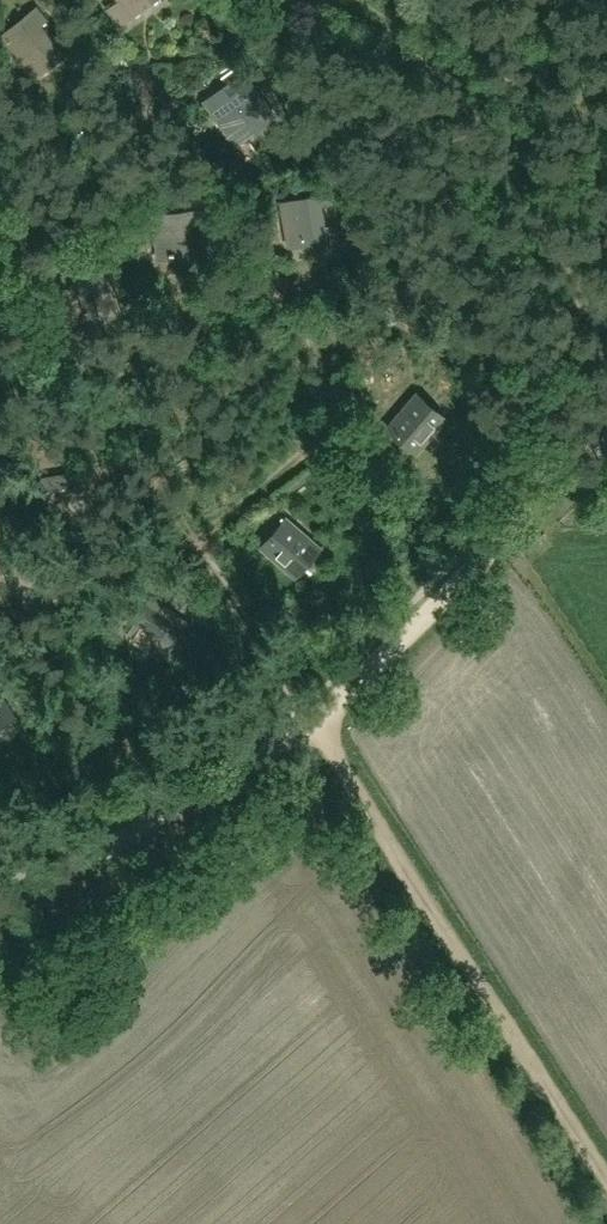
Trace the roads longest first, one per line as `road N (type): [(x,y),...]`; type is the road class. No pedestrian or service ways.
road 1 (track): [(0,911),(253,764),(312,720),(606,439)]
road 2 (track): [(606,1175),(312,720)]
road 3 (track): [(386,0),(492,151),(606,390)]
road 4 (track): [(0,653),(196,549),(307,724)]
road 5 (track): [(0,206),(9,200),(43,232),(76,210),(96,161),(158,126),(200,181)]

